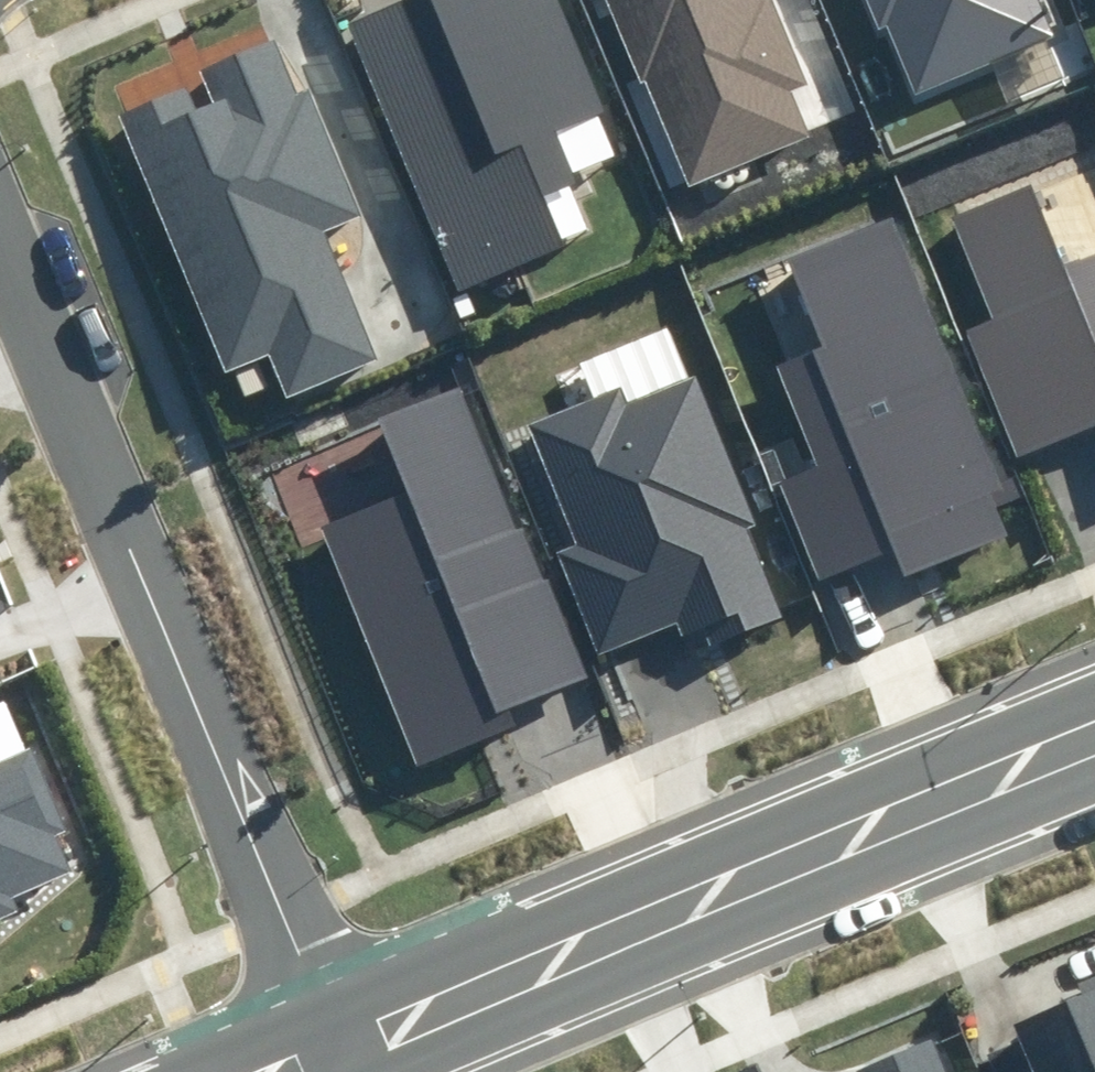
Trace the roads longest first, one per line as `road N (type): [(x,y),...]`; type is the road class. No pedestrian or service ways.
road 1 (residential): [(0,241),(352,1035)]
road 2 (tertiary): [(1094,729),(352,1035)]

